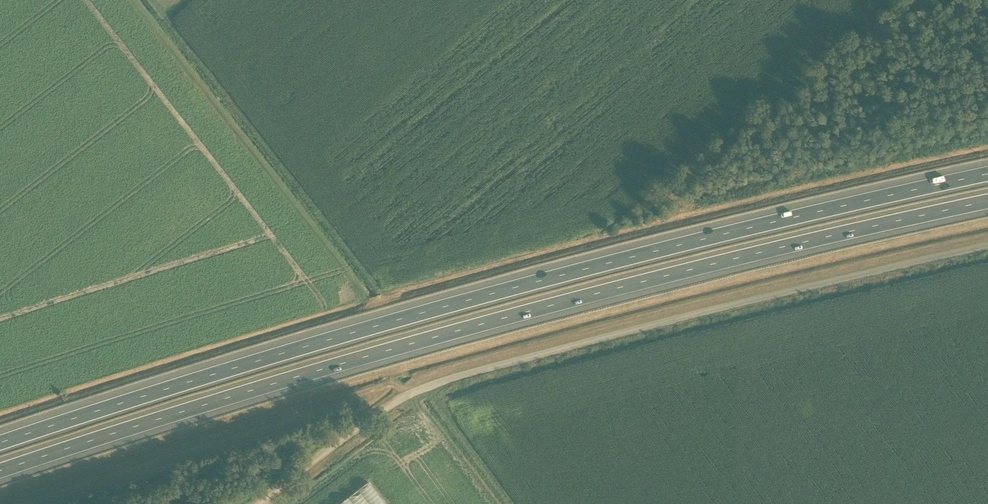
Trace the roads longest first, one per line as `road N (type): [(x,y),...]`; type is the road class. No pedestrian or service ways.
road 1 (motorway): [(0,473),(407,345),(987,202)]
road 2 (motorway): [(987,176),(396,320),(0,446)]
road 3 (unclassified): [(987,247),(408,396)]
road 4 (track): [(379,289),(148,0)]
road 5 (track): [(408,396),(258,503)]
road 6 (track): [(431,387),(509,503)]

